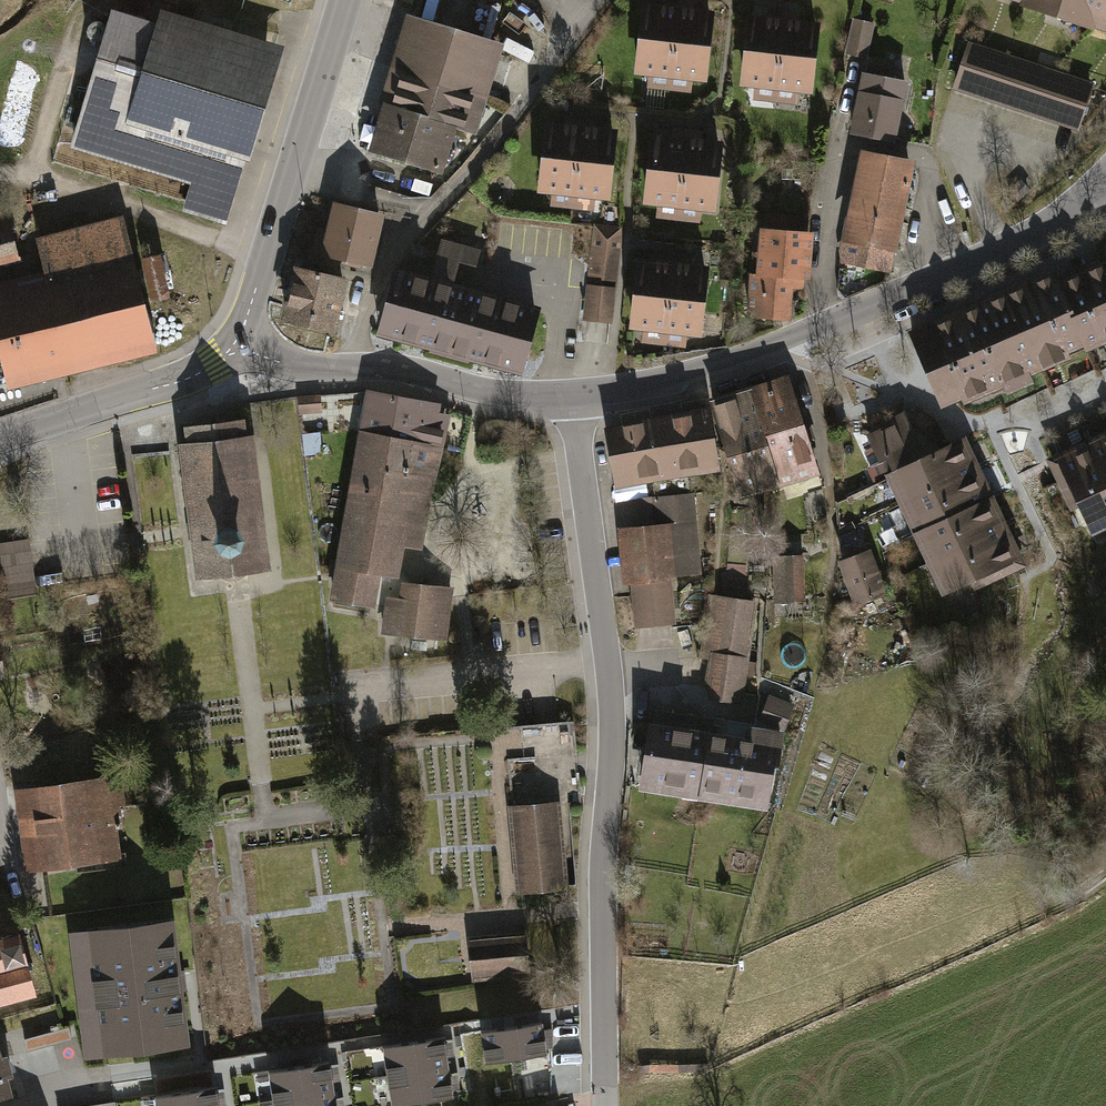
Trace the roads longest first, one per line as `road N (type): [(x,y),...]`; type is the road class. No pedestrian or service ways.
road 1 (residential): [(606,1105),(602,872),(613,714),(574,394)]
road 2 (tertiary): [(1099,190),(1003,250),(830,324),(657,383),(574,394)]
road 3 (tertiary): [(346,0),(240,345)]
road 4 (tertiary): [(574,394),(492,394),(413,371),(304,368),(240,345)]
road 5 (track): [(267,258),(33,176),(0,177)]
road 6 (tertiary): [(240,345),(166,386),(0,439)]
road 7 (track): [(33,176),(81,8),(93,0)]
road 8 (track): [(788,339),(825,476)]

